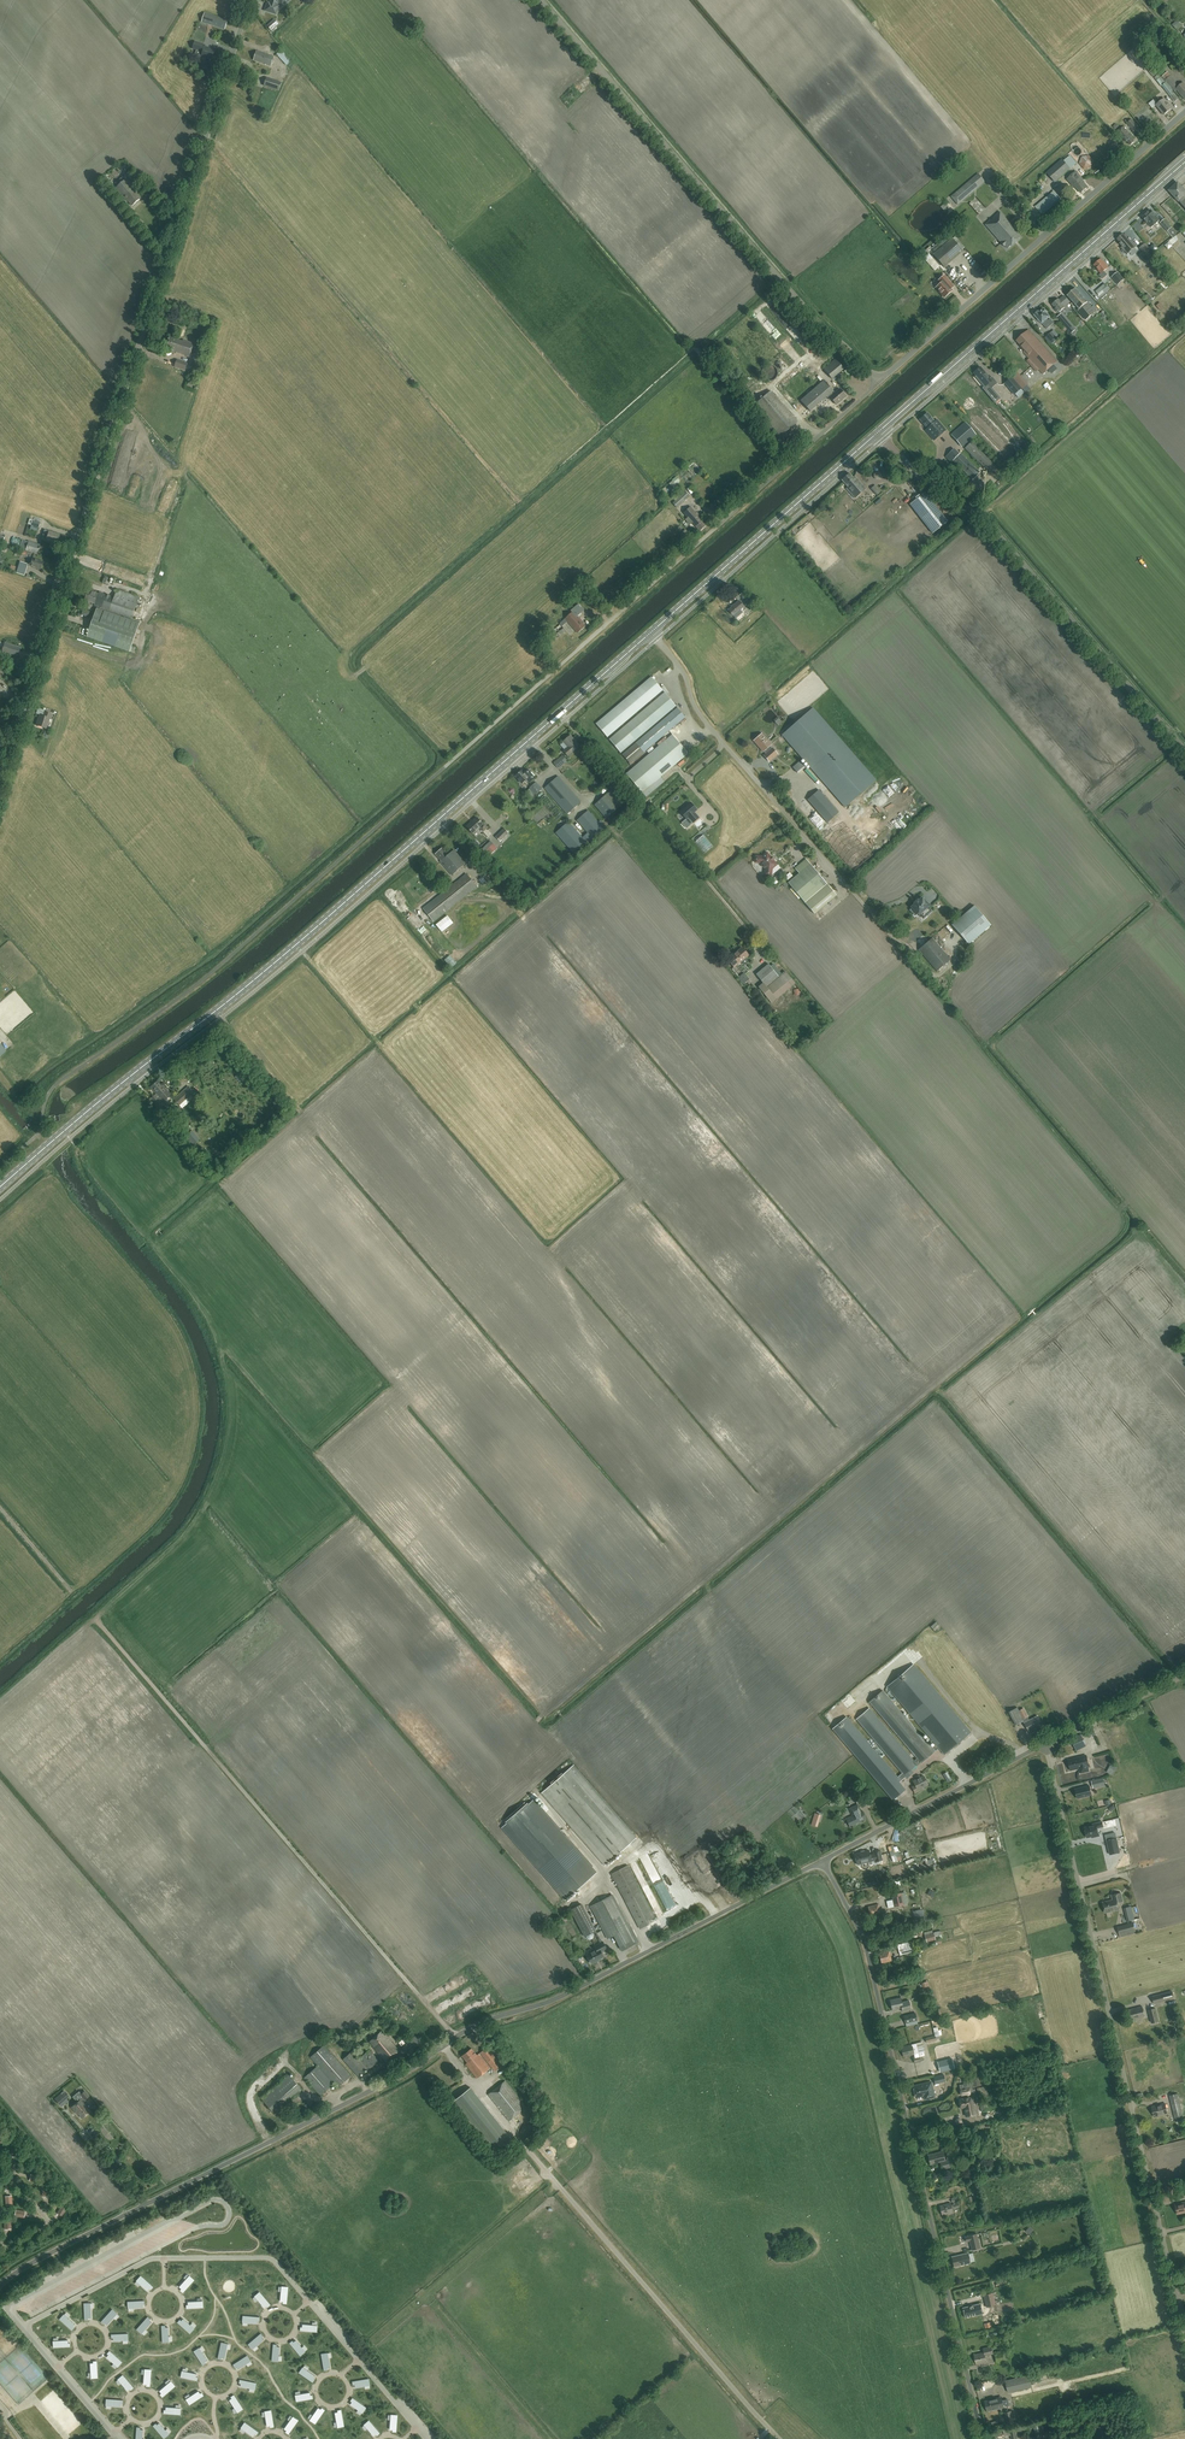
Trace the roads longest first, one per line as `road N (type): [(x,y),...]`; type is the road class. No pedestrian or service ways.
road 1 (unclassified): [(0,2286),(45,2256),(392,2083),(471,2026),(558,1998),(818,1863)]
road 2 (primary): [(0,1188),(297,944),(650,633)]
road 3 (unclassified): [(0,778),(250,0)]
road 4 (unclassified): [(1183,2330),(1045,1741)]
road 5 (unclassified): [(982,2438),(875,1978),(859,1928),(818,1863)]
road 6 (track): [(455,2035),(97,1621)]
road 7 (unclassified): [(879,382),(542,0)]
road 8 (unclassified): [(528,692),(879,382)]
road 9 (unclassified): [(1184,750),(980,518),(916,473),(878,433)]
road 10 (primary): [(878,433),(1184,165)]
road 11 (unclassified): [(879,382),(1184,114)]
road 12 (unclassified): [(897,939),(706,723),(676,662),(650,633)]
road 13 (primary): [(650,633),(878,433)]
road 14 (unclassified): [(818,1863),(1045,1741)]
road 15 (unclassified): [(1045,1741),(1184,1675)]

